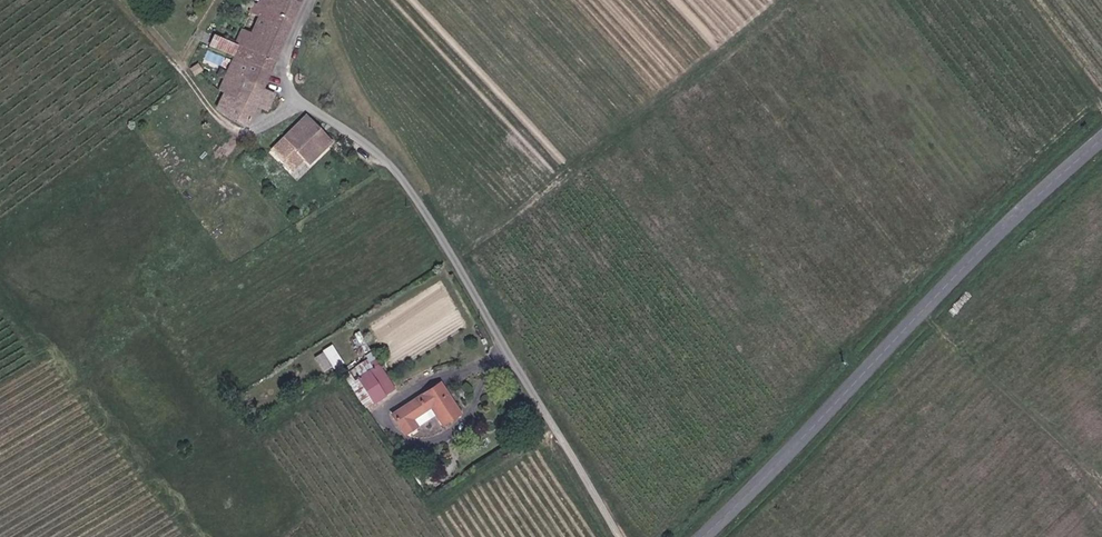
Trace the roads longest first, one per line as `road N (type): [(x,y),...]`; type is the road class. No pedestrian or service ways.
road 1 (unclassified): [(247,134),(300,102),(384,157),(623,536)]
road 2 (tertiary): [(1101,142),(953,275),(839,403),(698,536)]
road 3 (track): [(247,134),(209,108),(118,0)]

